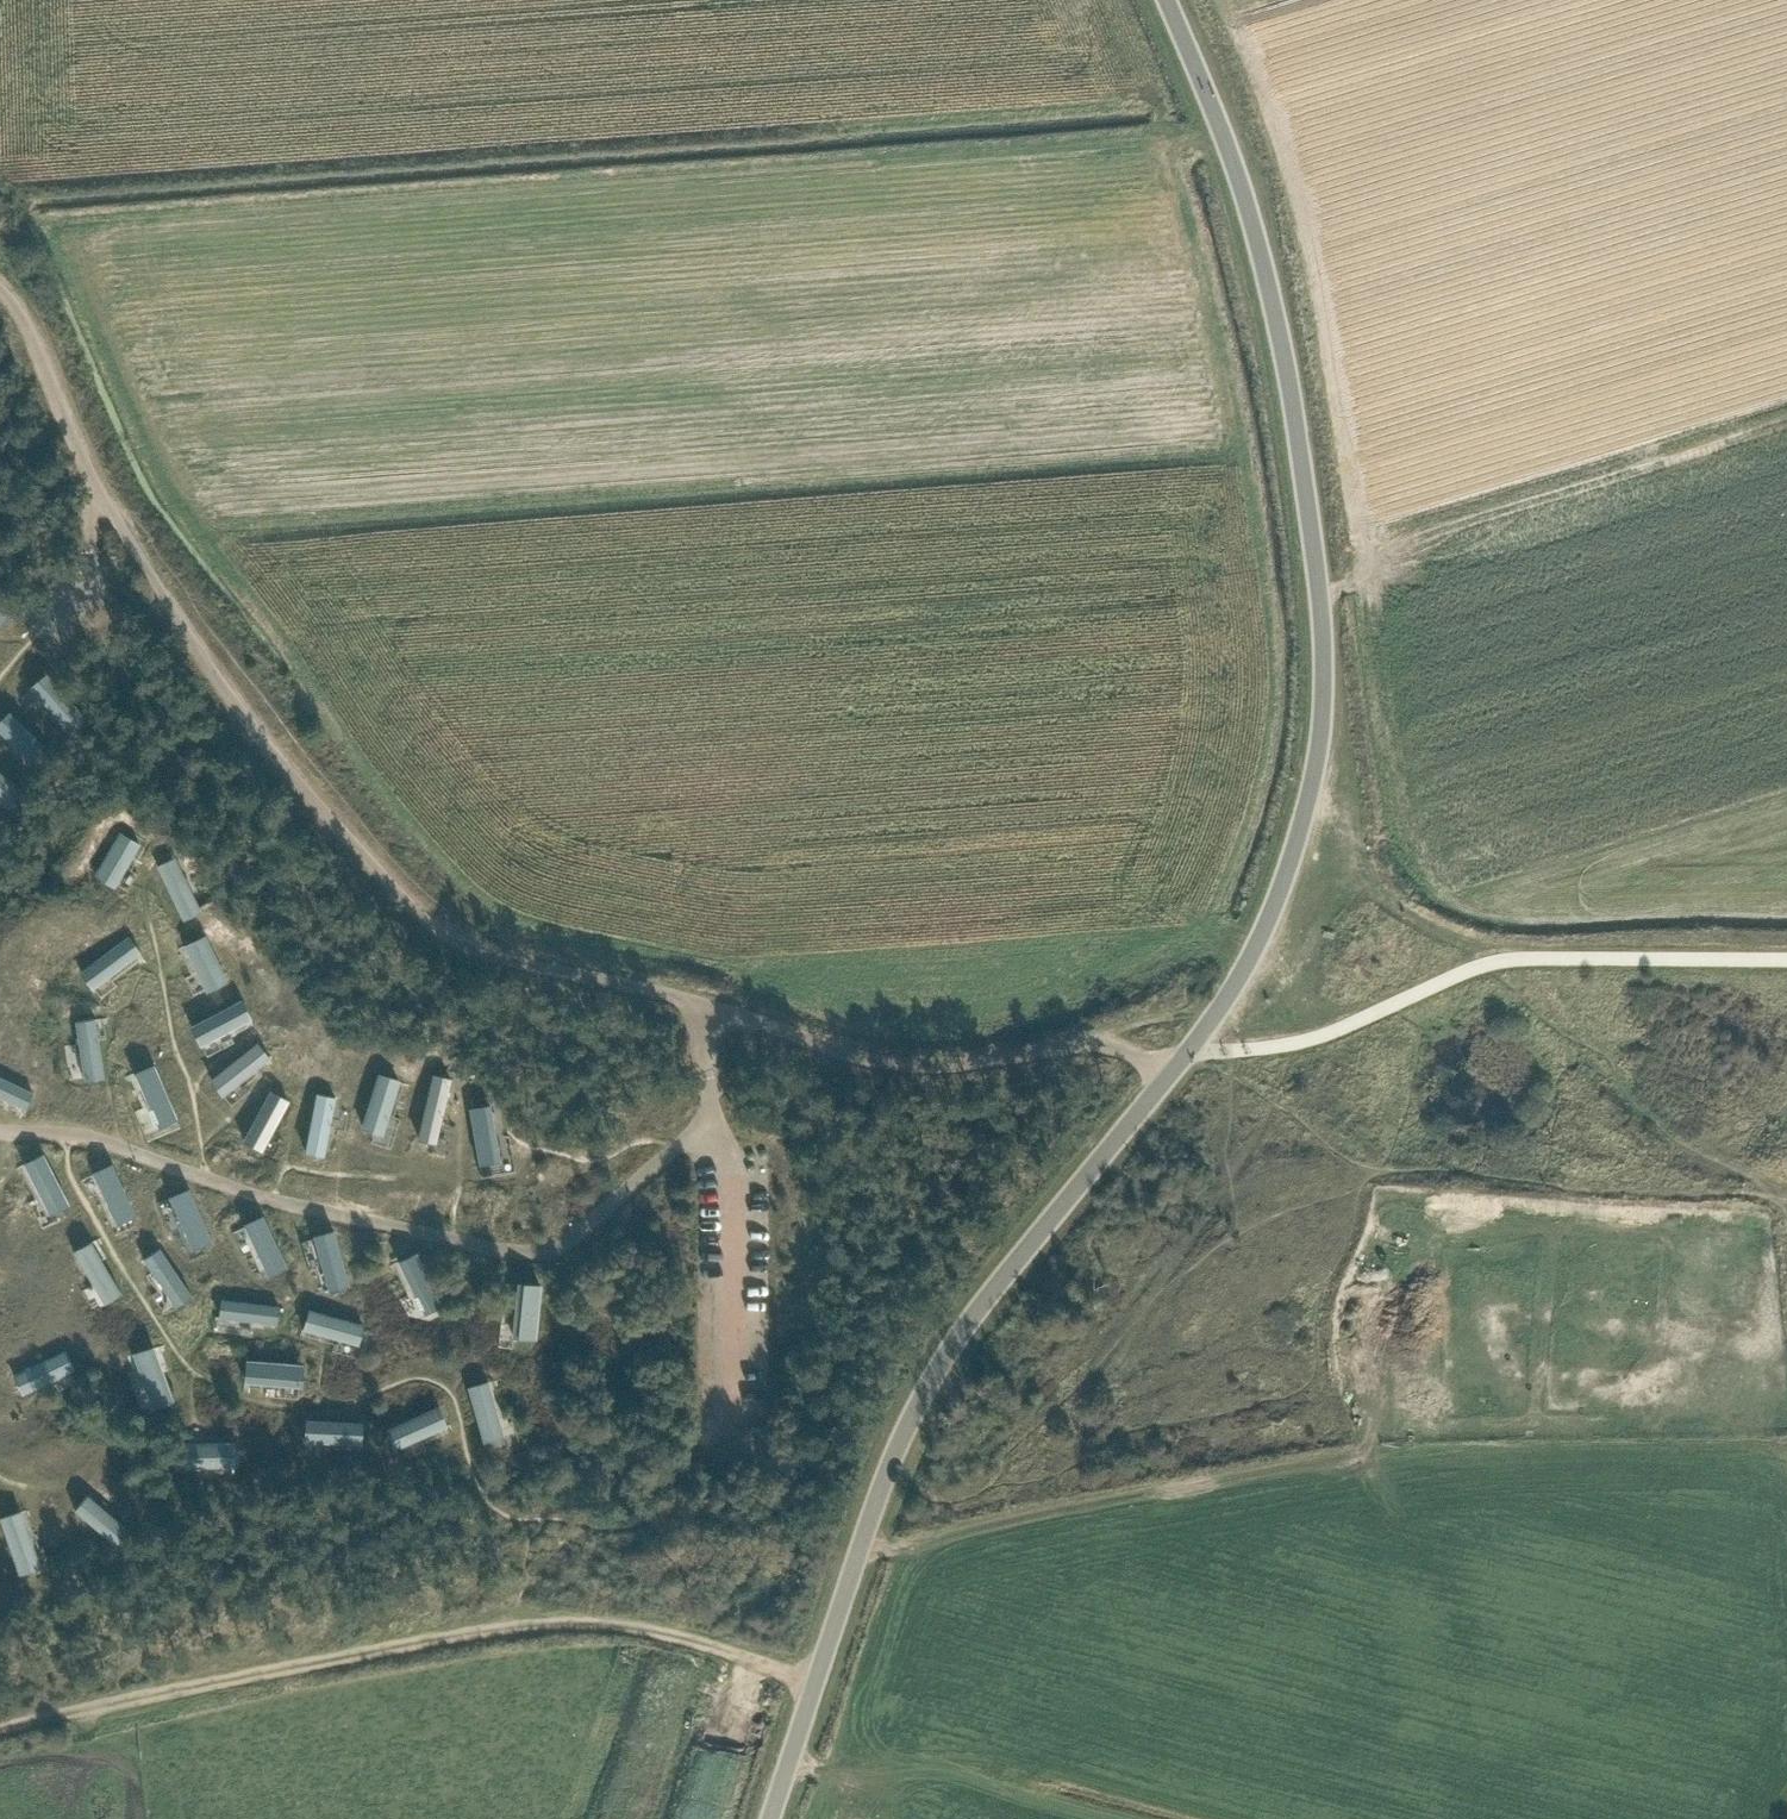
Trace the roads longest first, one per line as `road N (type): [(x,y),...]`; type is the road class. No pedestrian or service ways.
road 1 (unclassified): [(0,288),(22,322),(92,489),(173,610),(268,737),(428,923),(495,954),(740,1017),(873,1060),(958,1064),(1100,1042),(1170,1075)]
road 2 (unclassified): [(1170,1075),(1220,1009),(1275,915),(1309,827),(1322,730),(1322,603),(1282,348),(1237,173),(1167,0)]
road 3 (track): [(70,1132),(69,1172),(176,1352),(241,1403),(320,1408),(415,1377),(435,1381),(451,1392),(481,1490),(497,1512),(610,1528),(635,1525),(688,1464),(736,1449),(738,1429)]
road 4 (unclassified): [(770,1818),(912,1413),(947,1355),(1170,1075)]
road 5 (track): [(0,1729),(449,1636),(544,1625),(660,1633),(814,1686)]
road 6 (track): [(177,854),(149,865),(144,879),(205,1177)]
road 7 (track): [(273,1198),(289,1167),(363,1176),(461,1171)]
road 8 (track): [(675,1150),(644,1141),(586,1162),(528,1148)]

